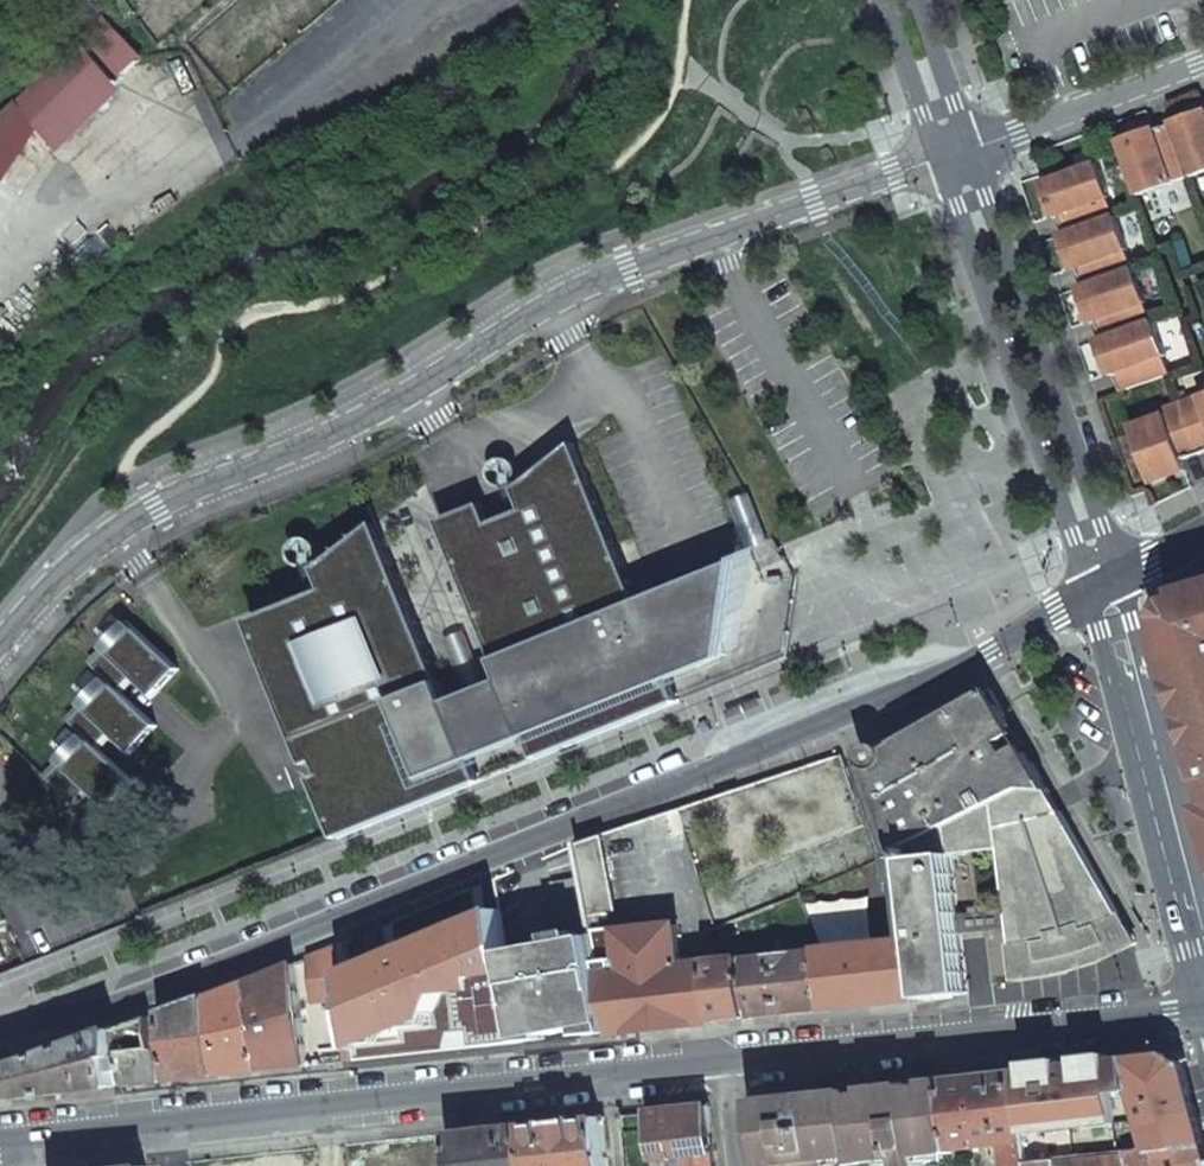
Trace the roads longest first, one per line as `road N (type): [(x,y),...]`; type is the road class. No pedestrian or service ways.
road 1 (secondary): [(1089,595),(935,678),(120,1007),(0,1029)]
road 2 (unclassified): [(940,159),(563,296),(367,416),(156,508),(88,551),(0,645)]
road 3 (secondary): [(0,1140),(727,1062)]
road 4 (secondary): [(727,1062),(1203,1007)]
road 5 (secondary): [(940,159),(1089,595)]
road 6 (secondary): [(1122,577),(971,148)]
road 7 (secondary): [(1203,983),(1140,717)]
road 8 (residential): [(1203,61),(971,148)]
road 9 (unclassified): [(237,129),(429,0)]
road 10 (secondary): [(884,0),(940,159)]
road 11 (secondary): [(971,148),(918,0)]
road 12 (secondary): [(1140,717),(1134,617),(1122,577)]
road 13 (secondary): [(1140,717),(1089,595)]

